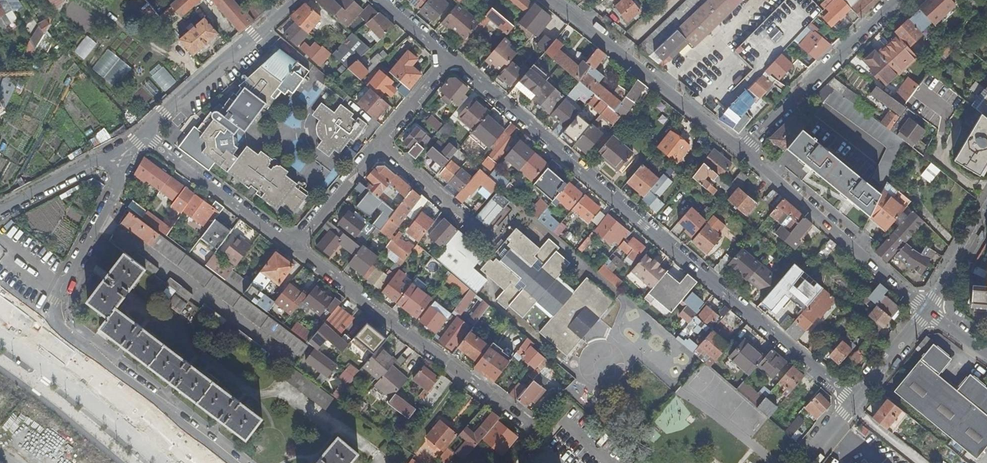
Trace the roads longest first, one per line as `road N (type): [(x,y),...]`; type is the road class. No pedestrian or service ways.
road 1 (residential): [(852,406),(447,59)]
road 2 (residential): [(228,462),(48,315),(139,135)]
road 3 (residential): [(291,247),(524,426)]
road 4 (residential): [(741,151),(929,312)]
road 5 (residential): [(552,0),(741,151)]
road 6 (residential): [(896,0),(741,151)]
road 7 (residential): [(296,0),(139,135)]
road 8 (tertiary): [(154,462),(0,342)]
road 9 (residential): [(139,135),(291,247)]
road 10 (unknown): [(0,359),(130,462)]
road 11 (residential): [(139,135),(0,212)]
road 12 (residential): [(291,247),(377,147)]
road 13 (residential): [(852,406),(929,312)]

